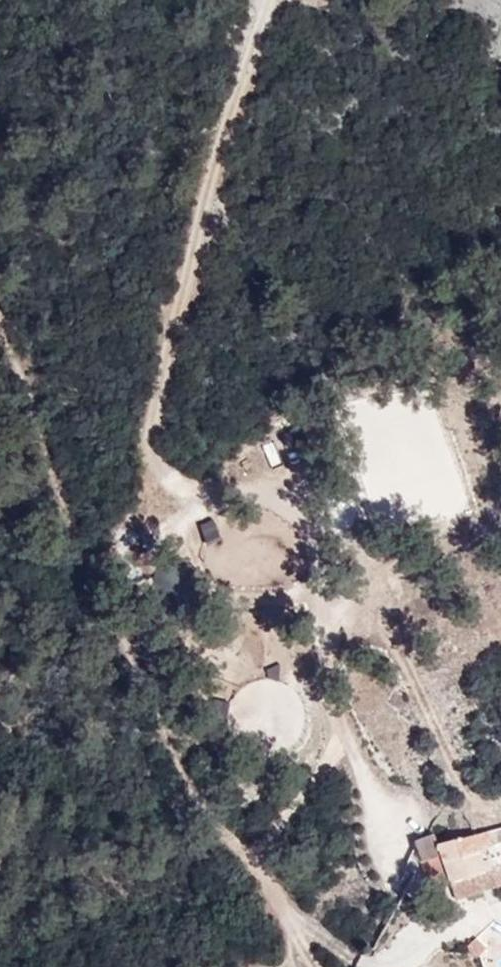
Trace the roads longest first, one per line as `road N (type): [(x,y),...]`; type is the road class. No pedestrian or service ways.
road 1 (track): [(274,0),(246,65),(147,447),(350,713),(382,814)]
road 2 (track): [(295,924),(161,754),(114,621),(58,528),(0,338)]

